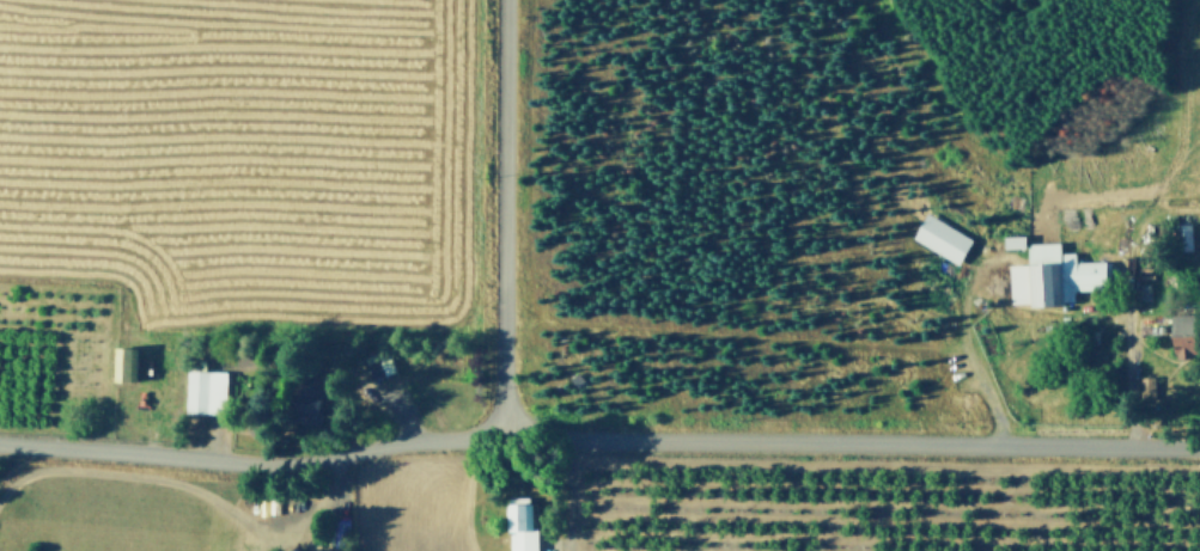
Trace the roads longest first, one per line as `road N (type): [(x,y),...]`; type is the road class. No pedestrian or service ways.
road 1 (residential): [(1199,441),(432,434),(266,461),(0,442)]
road 2 (residential): [(505,434),(503,0)]

